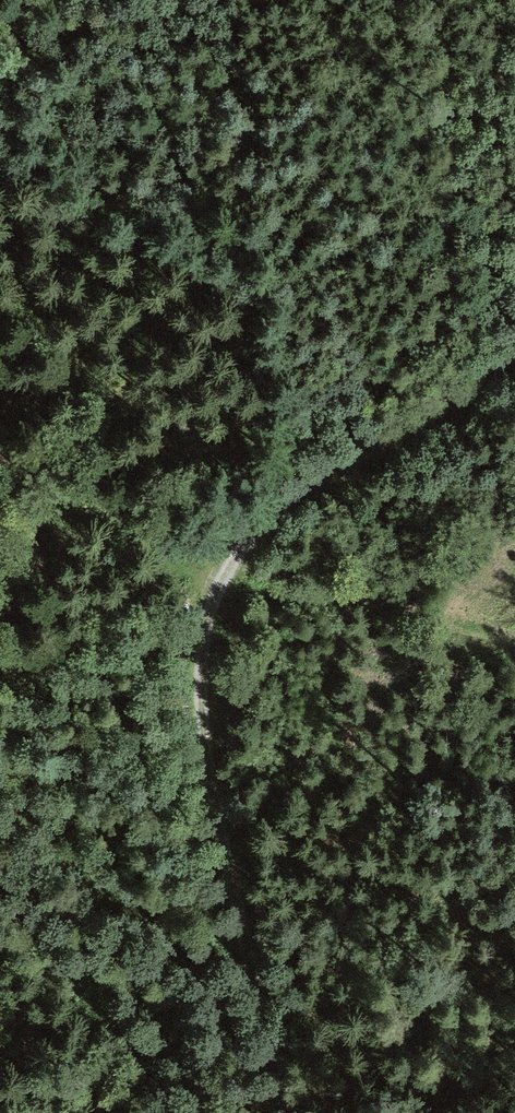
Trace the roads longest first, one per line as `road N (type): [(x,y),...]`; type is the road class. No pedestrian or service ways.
road 1 (track): [(278,1112),(190,690),(208,617),(225,566),(295,492),(514,369)]
road 2 (track): [(514,644),(225,566),(0,482)]

